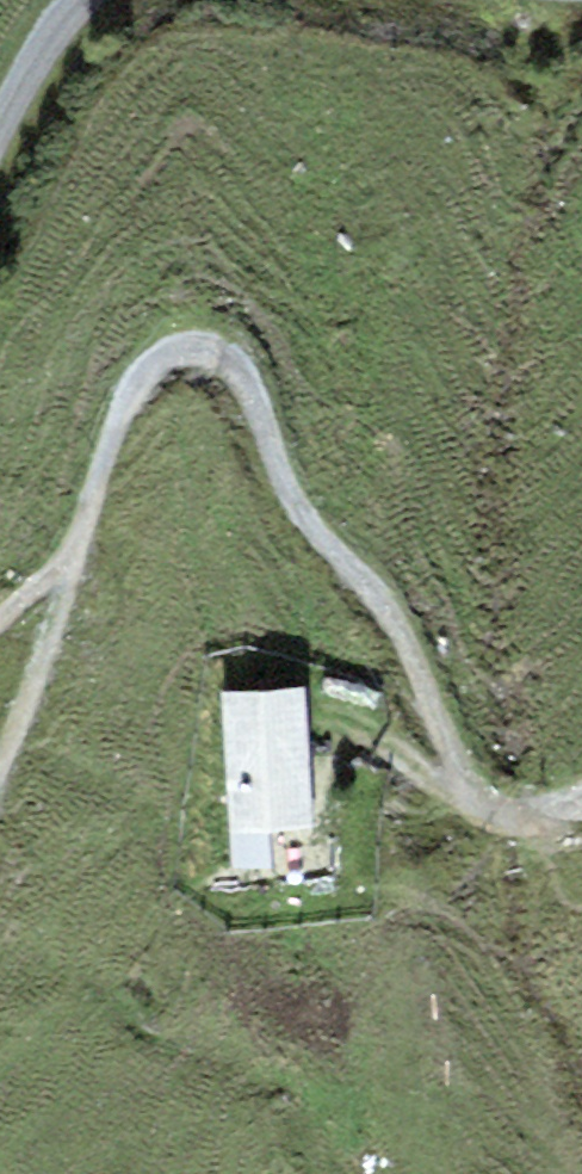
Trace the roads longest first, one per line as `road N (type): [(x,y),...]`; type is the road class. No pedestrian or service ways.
road 1 (track): [(527,816),(463,778),(228,365),(179,340),(132,373),(63,569)]
road 2 (track): [(63,569),(0,743)]
road 3 (track): [(0,126),(47,36),(86,0)]

